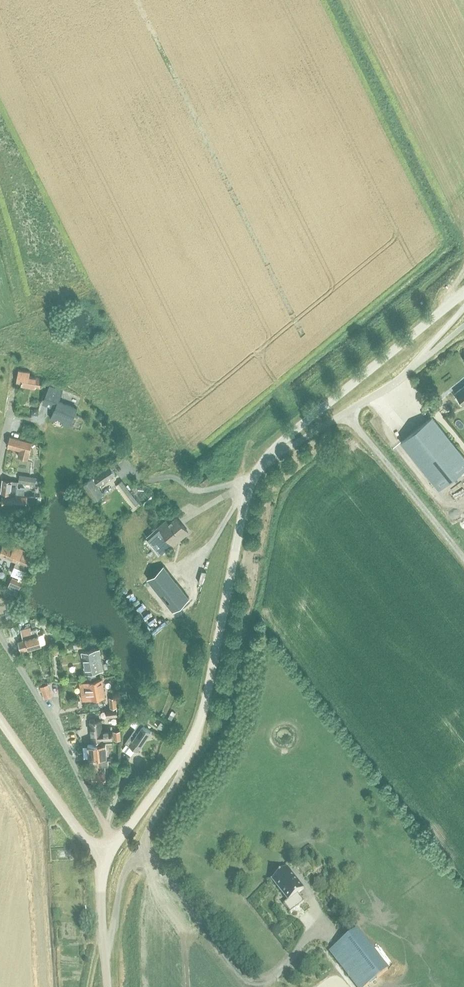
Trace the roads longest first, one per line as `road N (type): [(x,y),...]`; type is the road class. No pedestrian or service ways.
road 1 (tertiary): [(189,746),(249,490)]
road 2 (tertiary): [(269,454),(463,292)]
road 3 (residential): [(115,844),(0,637)]
road 4 (residential): [(104,948),(125,871),(189,746)]
road 5 (tertiary): [(0,717),(105,858)]
road 6 (residential): [(412,367),(348,413),(269,454)]
road 7 (residential): [(249,490),(238,483),(197,491),(128,467)]
road 8 (tertiary): [(115,844),(189,746)]

